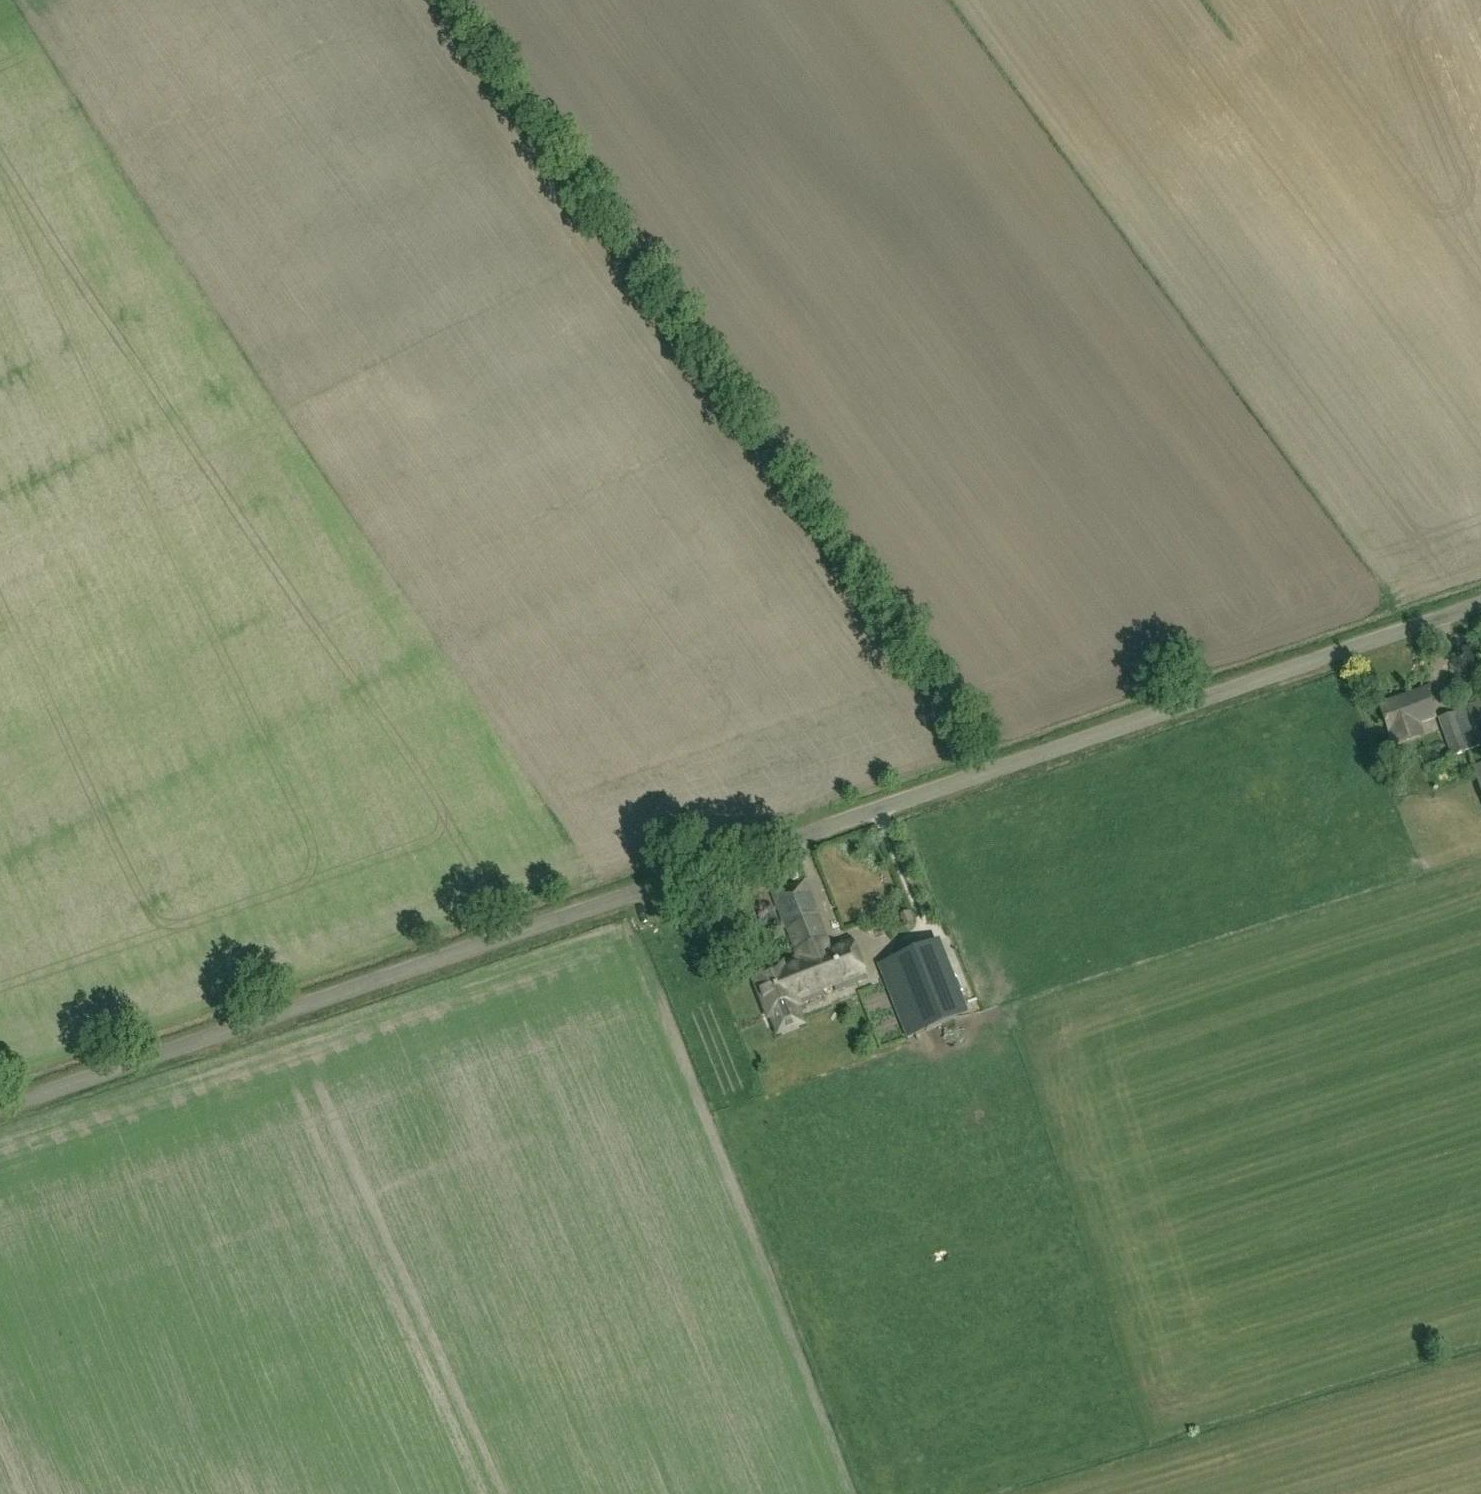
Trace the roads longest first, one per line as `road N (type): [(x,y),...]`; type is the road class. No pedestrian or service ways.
road 1 (unclassified): [(0,1110),(1480,605)]

